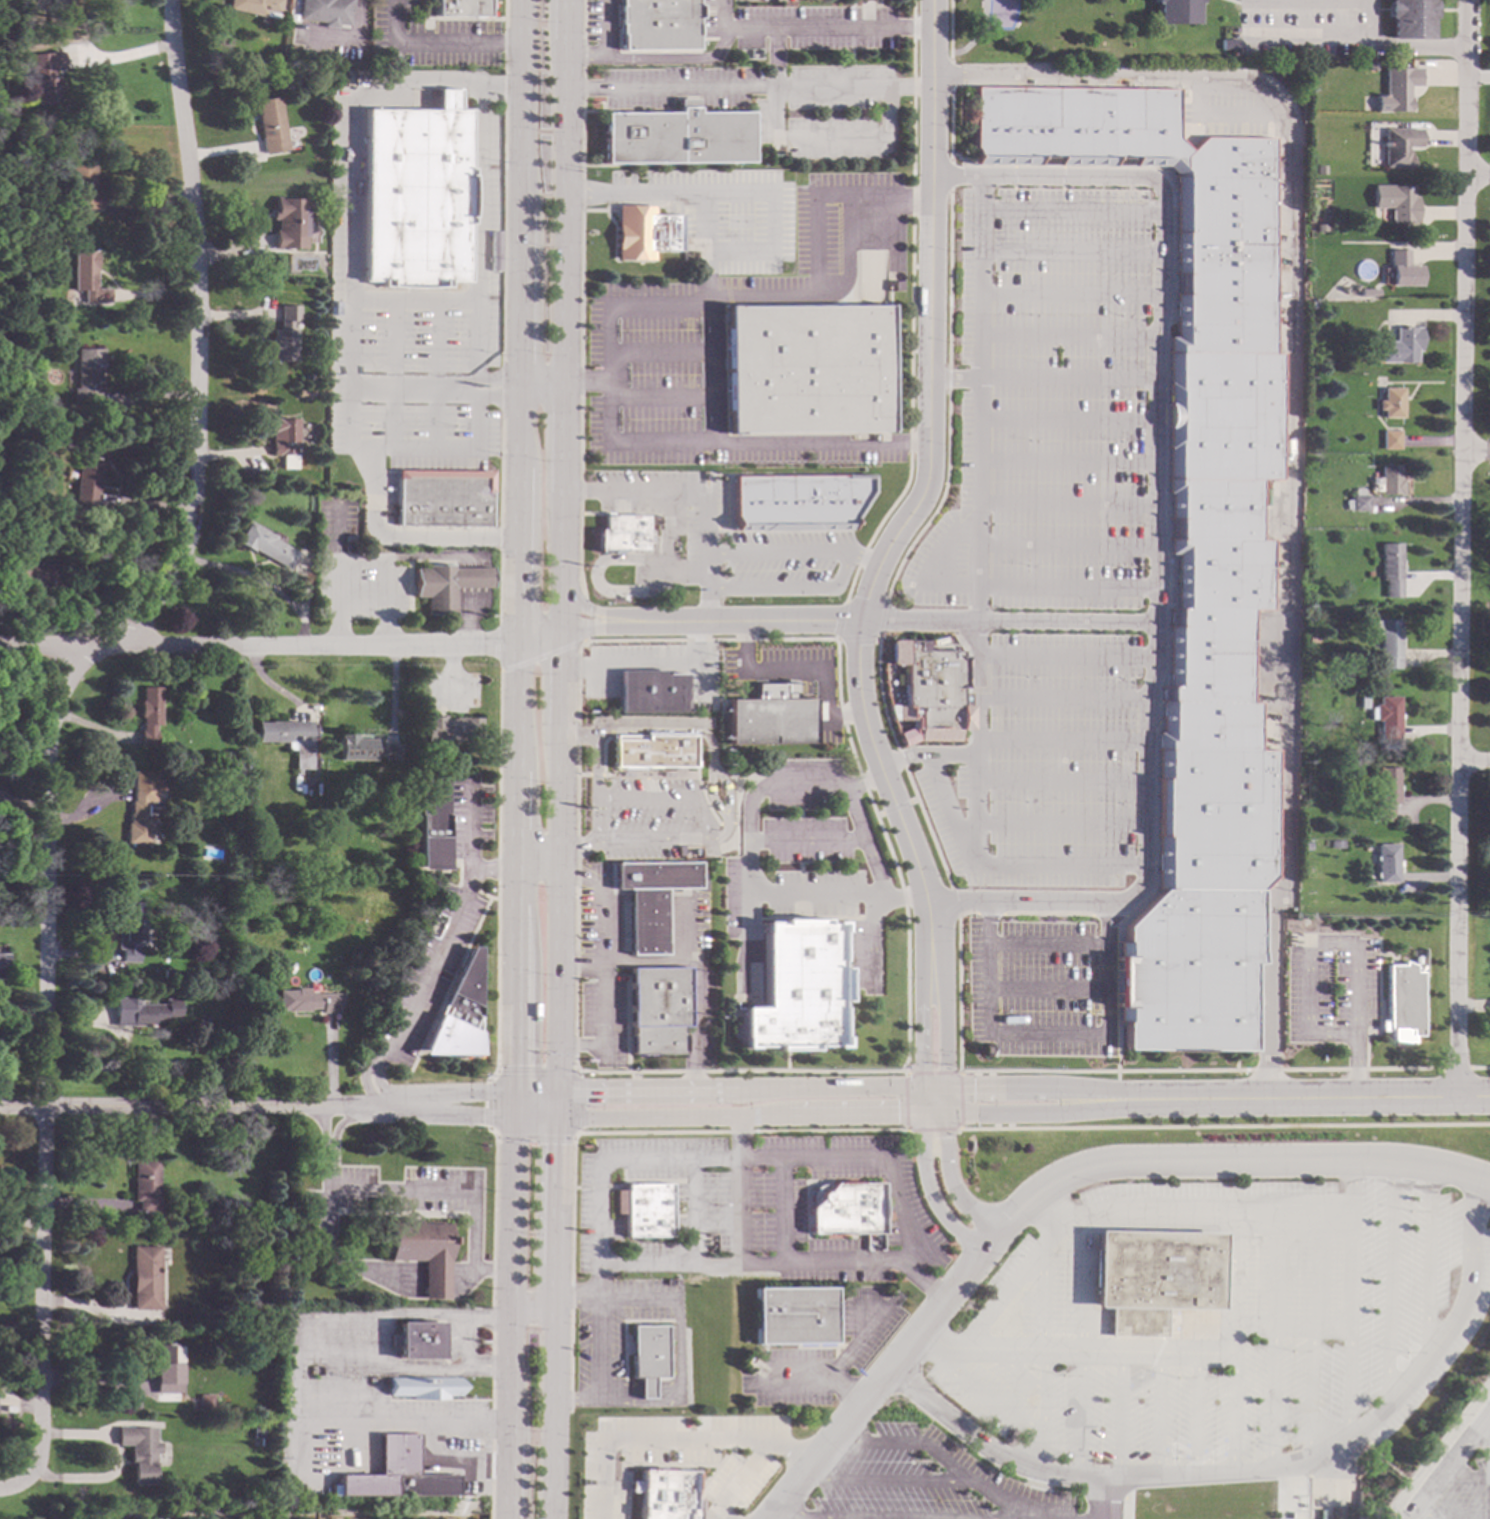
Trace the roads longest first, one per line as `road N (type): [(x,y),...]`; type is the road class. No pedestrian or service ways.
road 1 (residential): [(167,0),(197,227),(201,369),(191,531),(163,597),(81,694),(61,762),(44,1105),(40,1451),(6,1491)]
road 2 (residential): [(1468,0),(1457,1102)]
road 3 (secondary): [(522,0),(512,1092)]
road 4 (tertiary): [(929,396),(929,469),(879,562),(857,645),(862,714),(915,860),(932,959)]
road 5 (residential): [(980,1242),(1035,1192),(1075,1170),(1113,1162),(1387,1161),(1489,1183)]
road 6 (residential): [(516,643),(0,645)]
road 7 (tertiary): [(415,1104),(0,1105)]
road 8 (secondary): [(512,1117),(500,1518)]
road 9 (tertiary): [(933,0),(929,396)]
road 10 (tertiary): [(555,1118),(922,1112)]
road 11 (tertiary): [(923,1091),(556,1093)]
road 12 (tertiary): [(1489,1102),(1138,1102)]
road 13 (residential): [(768,1518),(980,1242)]
road 14 (secondary): [(562,384),(565,44)]
road 15 (secondary): [(557,1045),(559,735)]
road 16 (secondary): [(548,1518),(552,1298)]
road 17 (tertiary): [(1138,1102),(1061,1091),(923,1091)]
road 18 (residential): [(860,621),(646,622)]
road 19 (tertiary): [(942,1111),(1138,1102)]
road 20 (secondary): [(552,1298),(555,1118)]
road 21 (residential): [(922,1112),(924,1177),(935,1210),(954,1233),(980,1242)]
road 22 (tertiary): [(942,1111),(942,1006),(932,959)]
road 23 (residential): [(980,1242),(947,1183),(942,1111)]
road 24 (secondary): [(560,628),(561,491)]

